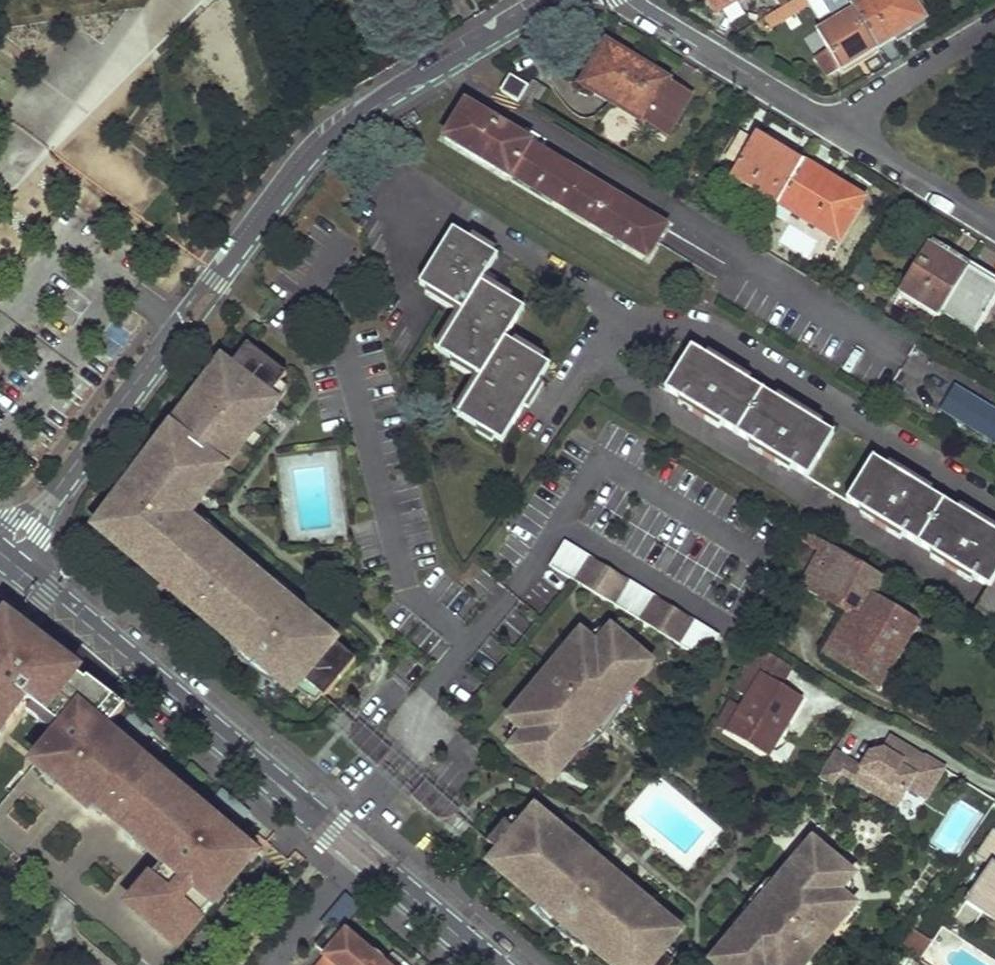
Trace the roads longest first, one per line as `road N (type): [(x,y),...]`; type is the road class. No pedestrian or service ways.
road 1 (residential): [(553,0),(312,153),(53,494)]
road 2 (residential): [(21,568),(494,964)]
road 3 (residential): [(843,133),(626,0)]
road 4 (residential): [(994,22),(884,89),(843,133)]
road 5 (residential): [(994,228),(843,133)]

